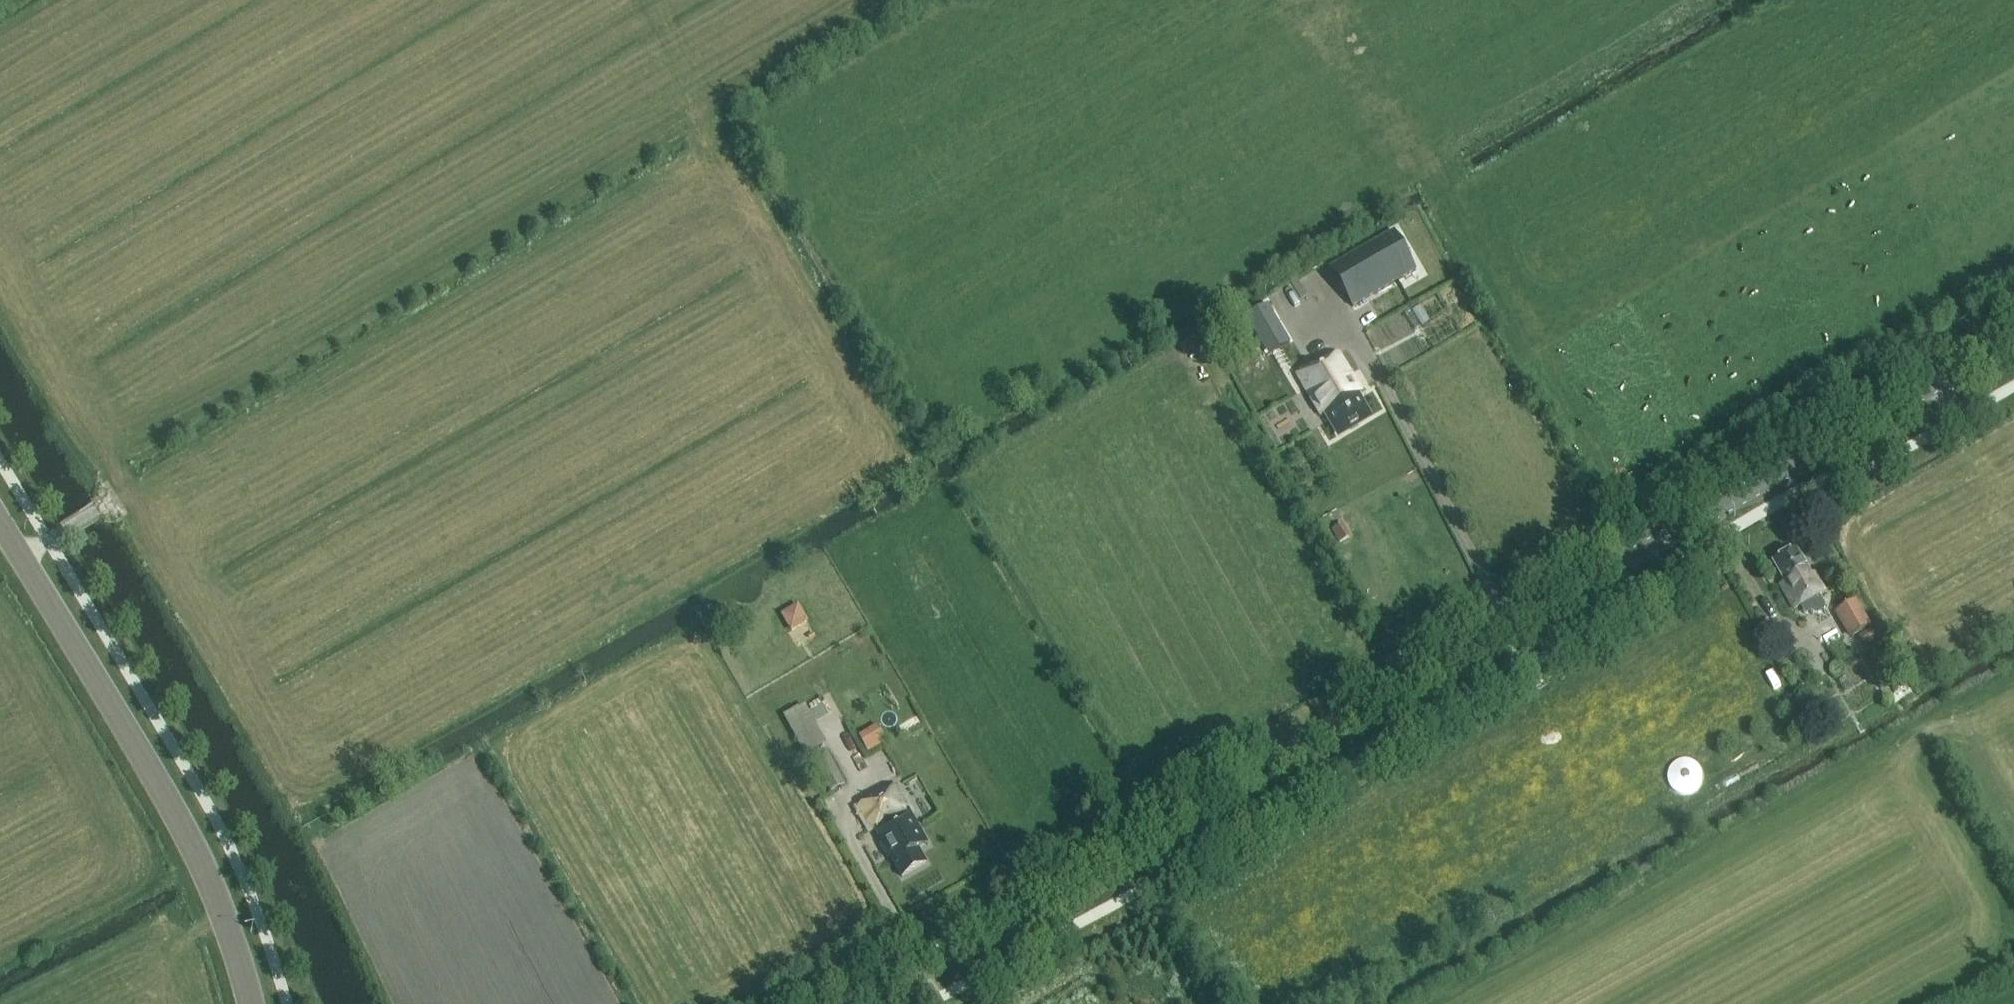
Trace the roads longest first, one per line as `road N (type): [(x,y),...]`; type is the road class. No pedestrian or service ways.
road 1 (secondary): [(848,1003),(2013,342)]
road 2 (tertiary): [(253,1003),(231,927),(196,855),(0,524)]

